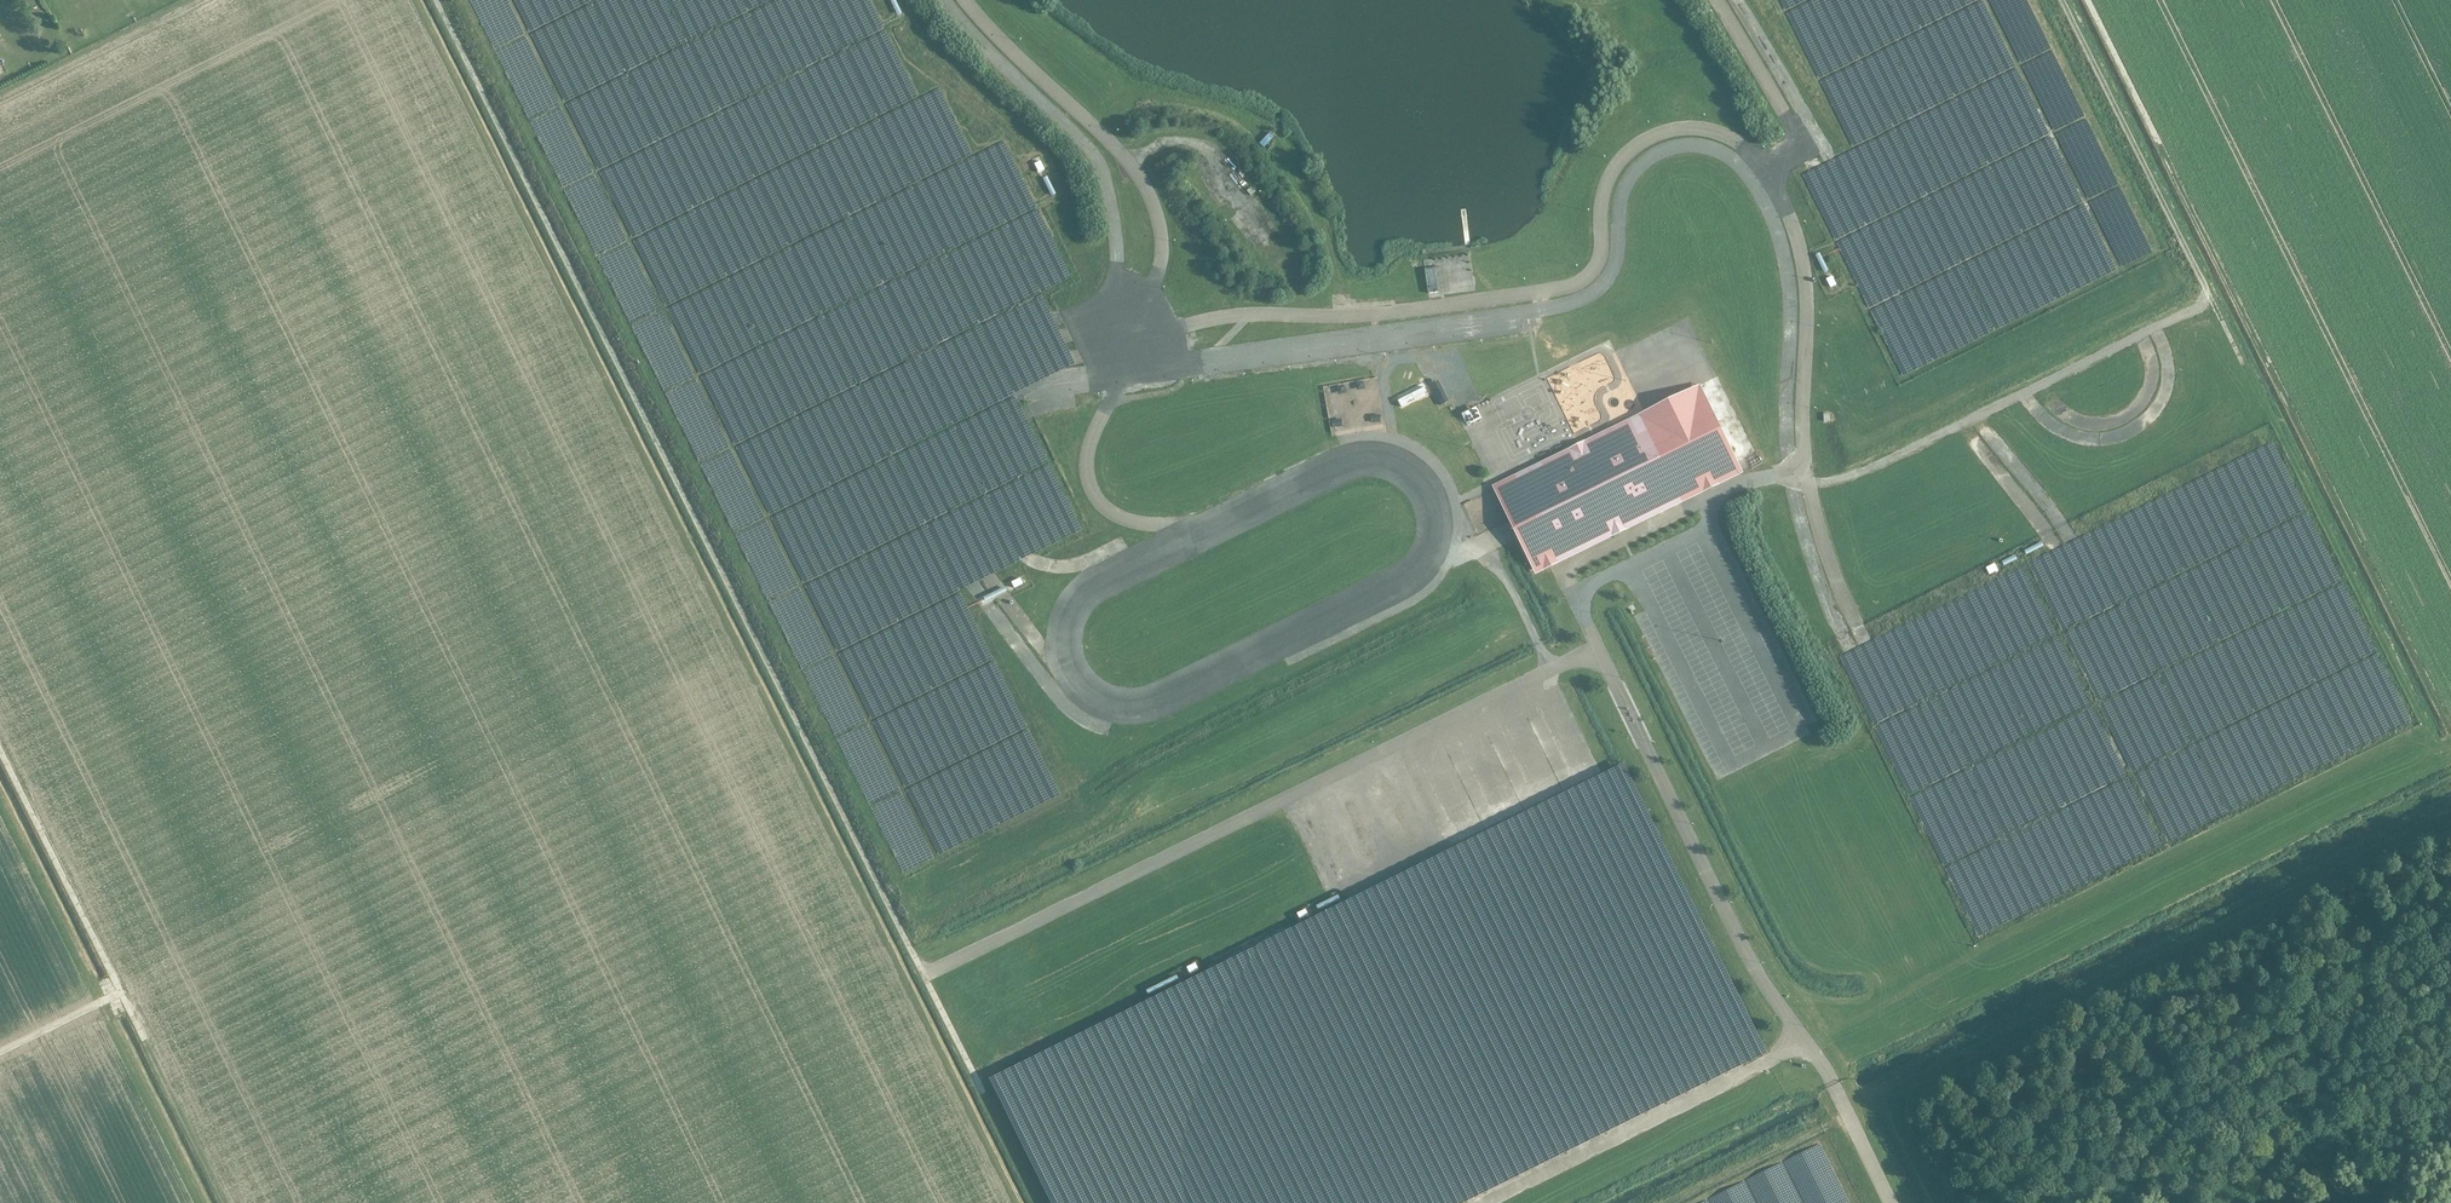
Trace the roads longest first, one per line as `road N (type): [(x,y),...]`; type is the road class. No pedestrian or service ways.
road 1 (unclassified): [(1892,1202),(1832,1082),(1759,975),(1575,597),(1702,532)]
road 2 (track): [(225,1202),(0,752)]

